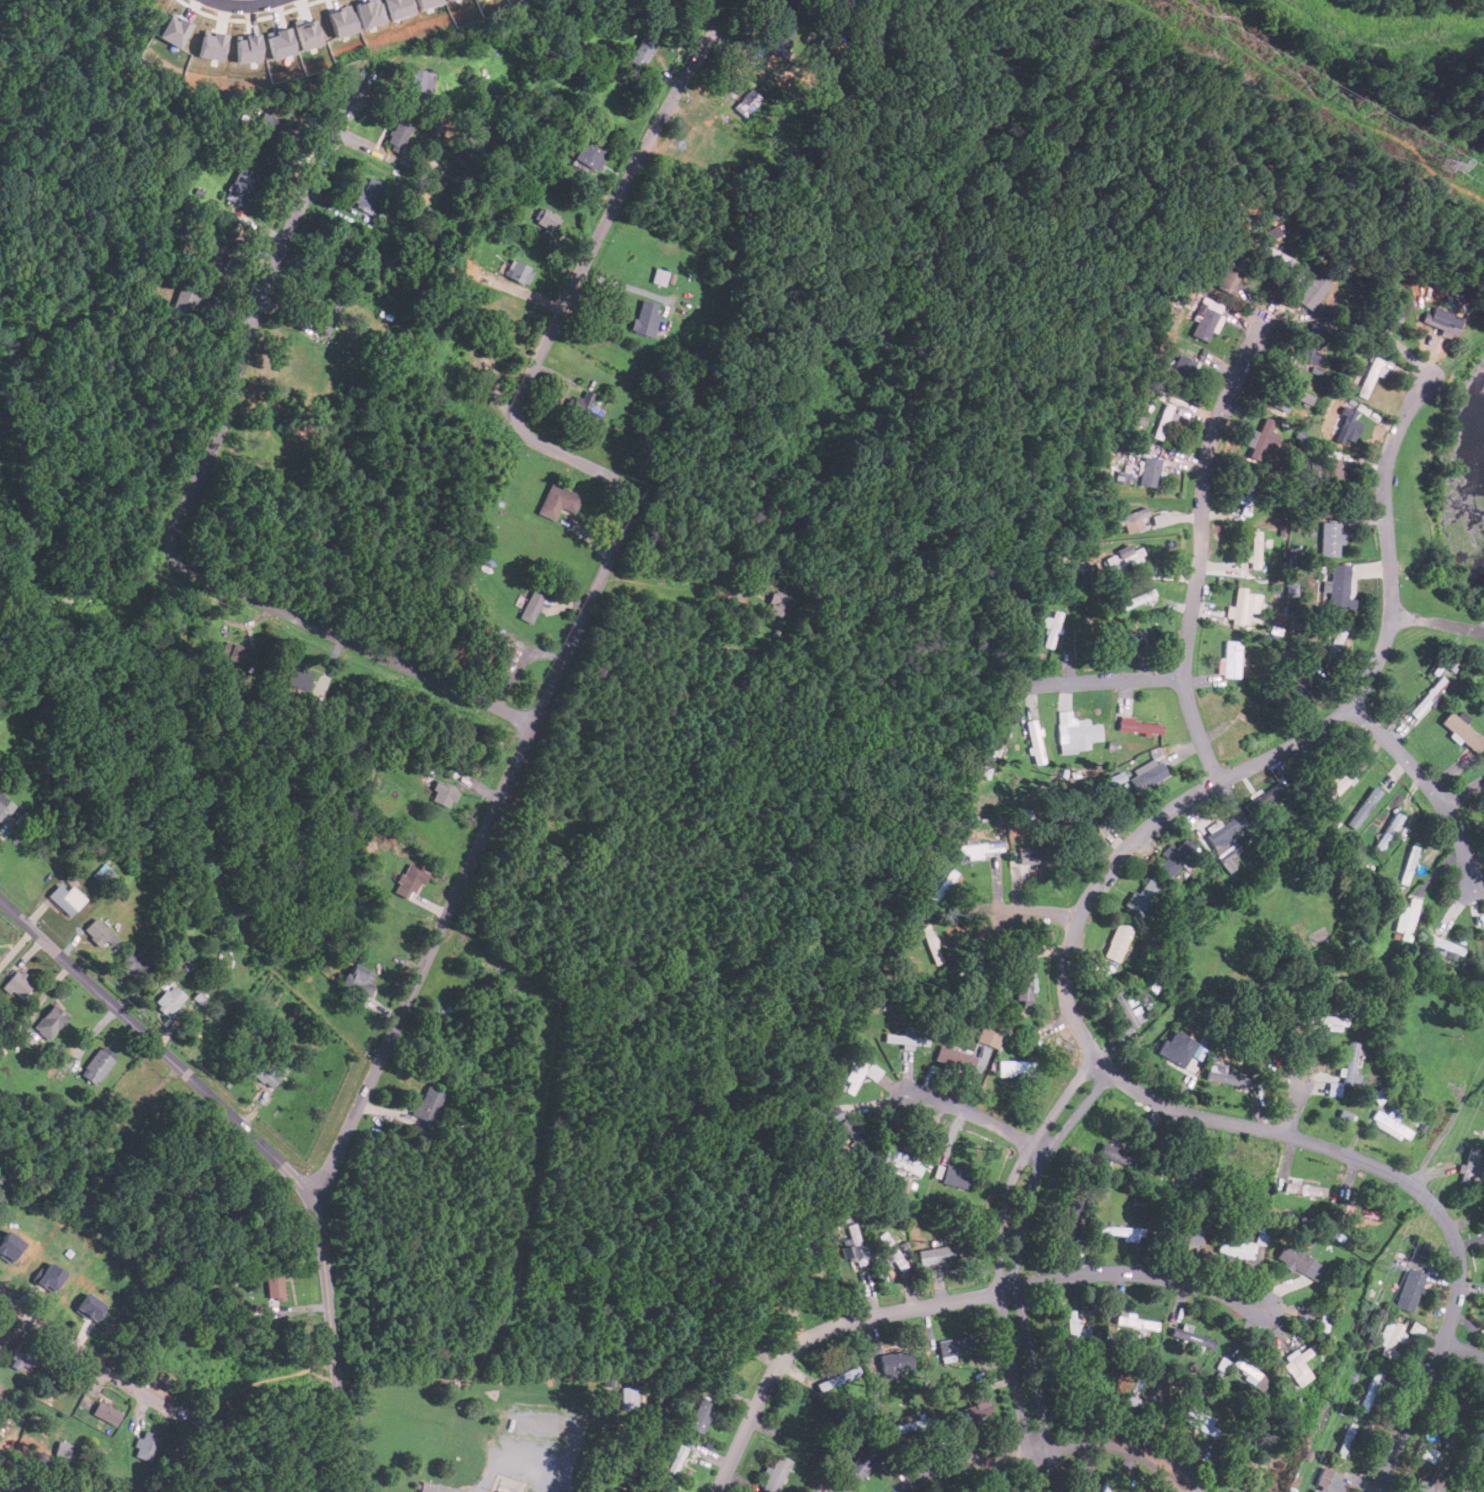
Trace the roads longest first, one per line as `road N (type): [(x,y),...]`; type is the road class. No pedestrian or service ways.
road 1 (residential): [(1376,1491),(1456,1304),(1459,1257),(1448,1224),(1420,1190),(1364,1160),(1178,1113),(1140,1094),(1096,1057),(1065,984),(1076,925),(1129,846),(1188,800),(1330,722),(1370,677),(1390,619),(1385,468),(1395,433),(1428,379)]
road 2 (residential): [(311,1204),(629,515),(628,496),(614,478),(528,435),(519,401),(629,177),(719,22)]
road 3 (tertiary): [(348,1491),(311,1204),(285,1169),(0,901)]
road 4 (residential): [(717,1491),(777,1369),(837,1324),(1126,1272),(1265,1308)]
road 5 (residential): [(173,559),(175,527),(229,409),(266,280),(350,96)]
road 6 (residential): [(1219,783),(1195,723),(1184,651),(1209,444),(1263,328)]
road 7 (residential): [(1047,1491),(1008,1290),(1007,1238),(1031,1162),(1104,1066)]
road 8 (residential): [(535,725),(173,559)]
road 9 (residential): [(898,1491),(925,1474),(969,1462),(1095,1443),(1132,1449),(1187,1486)]
road 10 (residential): [(0,1295),(142,1394),(197,1422)]
road 11 (residential): [(1349,708),(1446,808),(1469,886)]
road 12 (residential): [(1184,677),(1016,686)]
road 13 (residential): [(1039,1150),(974,1115),(907,1096)]

